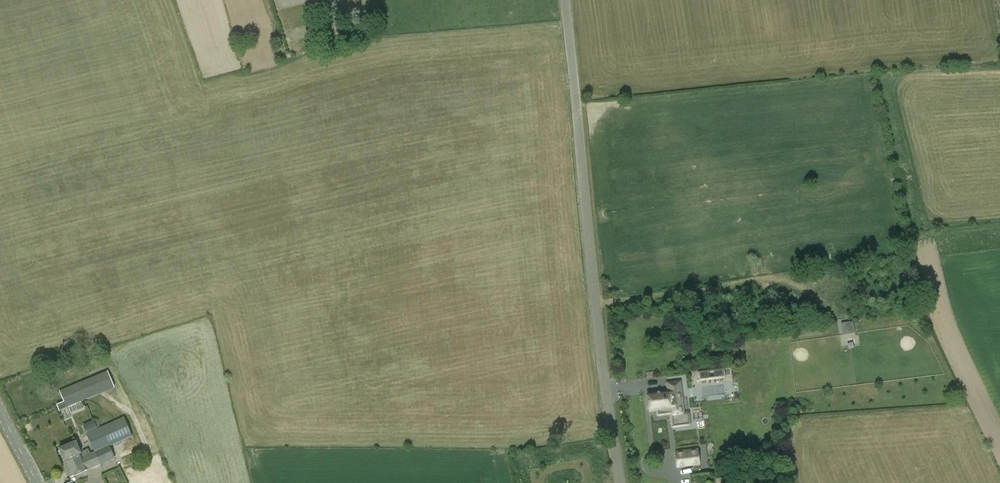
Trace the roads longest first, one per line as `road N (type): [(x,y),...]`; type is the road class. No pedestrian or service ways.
road 1 (unclassified): [(621,482),(565,0)]

